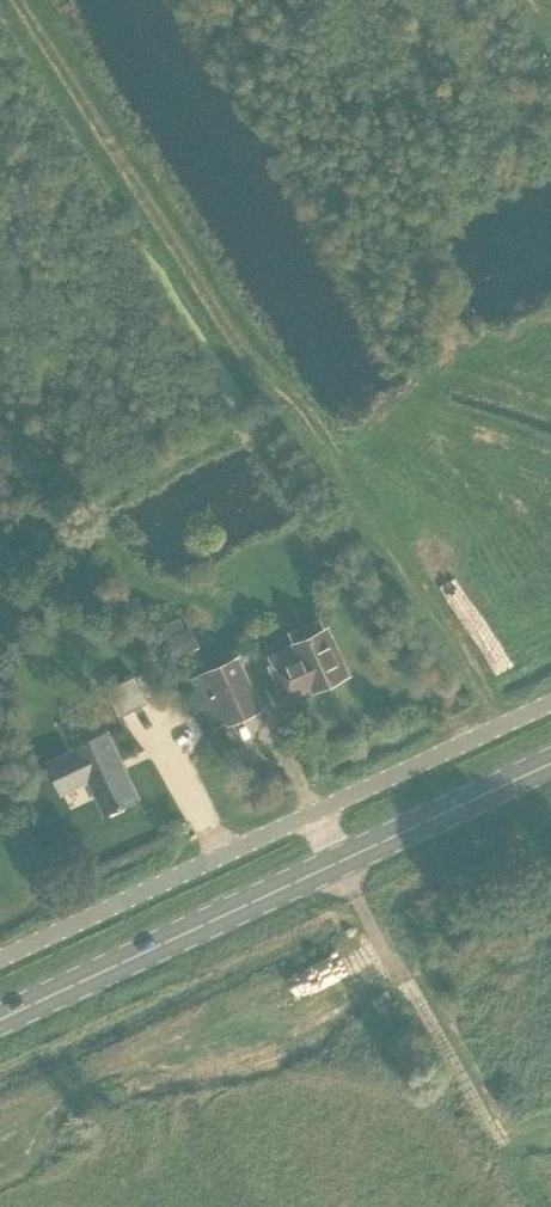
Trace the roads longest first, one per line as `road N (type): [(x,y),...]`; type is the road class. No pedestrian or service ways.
road 1 (unclassified): [(0,959),(550,703)]
road 2 (primary): [(0,1019),(550,765)]
road 3 (track): [(341,864),(539,1206)]

